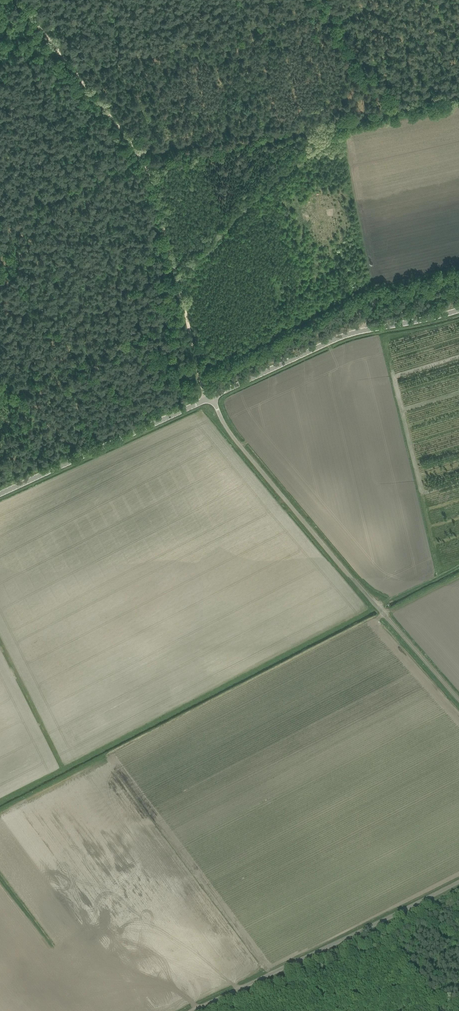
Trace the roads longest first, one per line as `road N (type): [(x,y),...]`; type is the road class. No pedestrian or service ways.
road 1 (unclassified): [(458,699),(208,399)]
road 2 (track): [(373,0),(81,77)]
road 3 (track): [(168,252),(146,160),(20,0)]
road 4 (unclassified): [(191,1010),(458,882)]
road 5 (unclassified): [(208,399),(351,333),(458,311)]
road 6 (unclassified): [(0,494),(208,399)]
road 7 (track): [(208,399),(168,252)]
road 8 (track): [(0,640),(64,770)]
road 9 (track): [(394,109),(320,0)]

